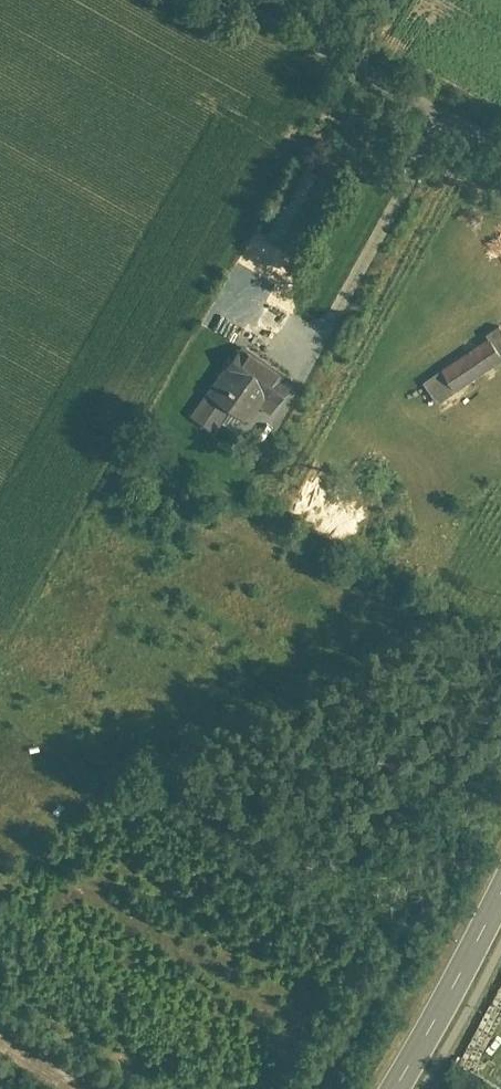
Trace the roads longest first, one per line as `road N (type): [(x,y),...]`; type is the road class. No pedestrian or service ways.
road 1 (unclassified): [(500,142),(251,0)]
road 2 (secondary): [(389,1088),(500,882)]

